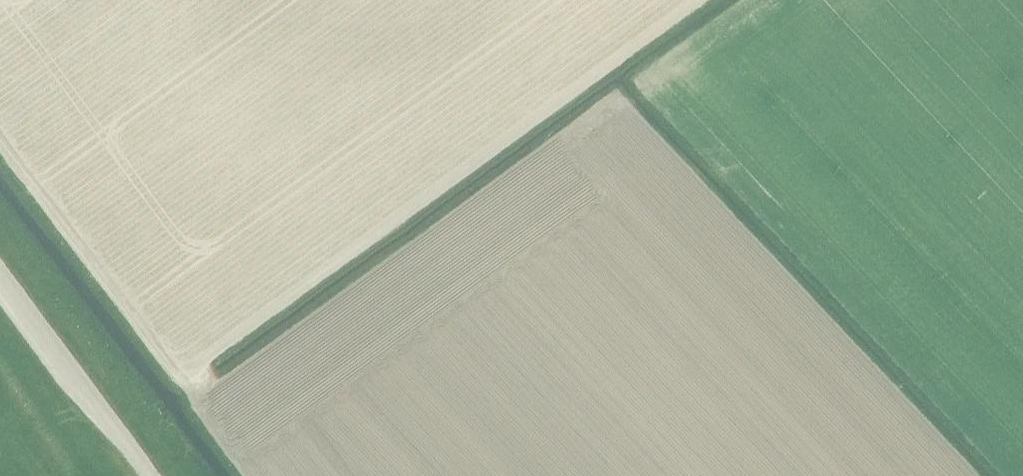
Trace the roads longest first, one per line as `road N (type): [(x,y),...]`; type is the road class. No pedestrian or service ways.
road 1 (unclassified): [(147,475),(0,280)]

